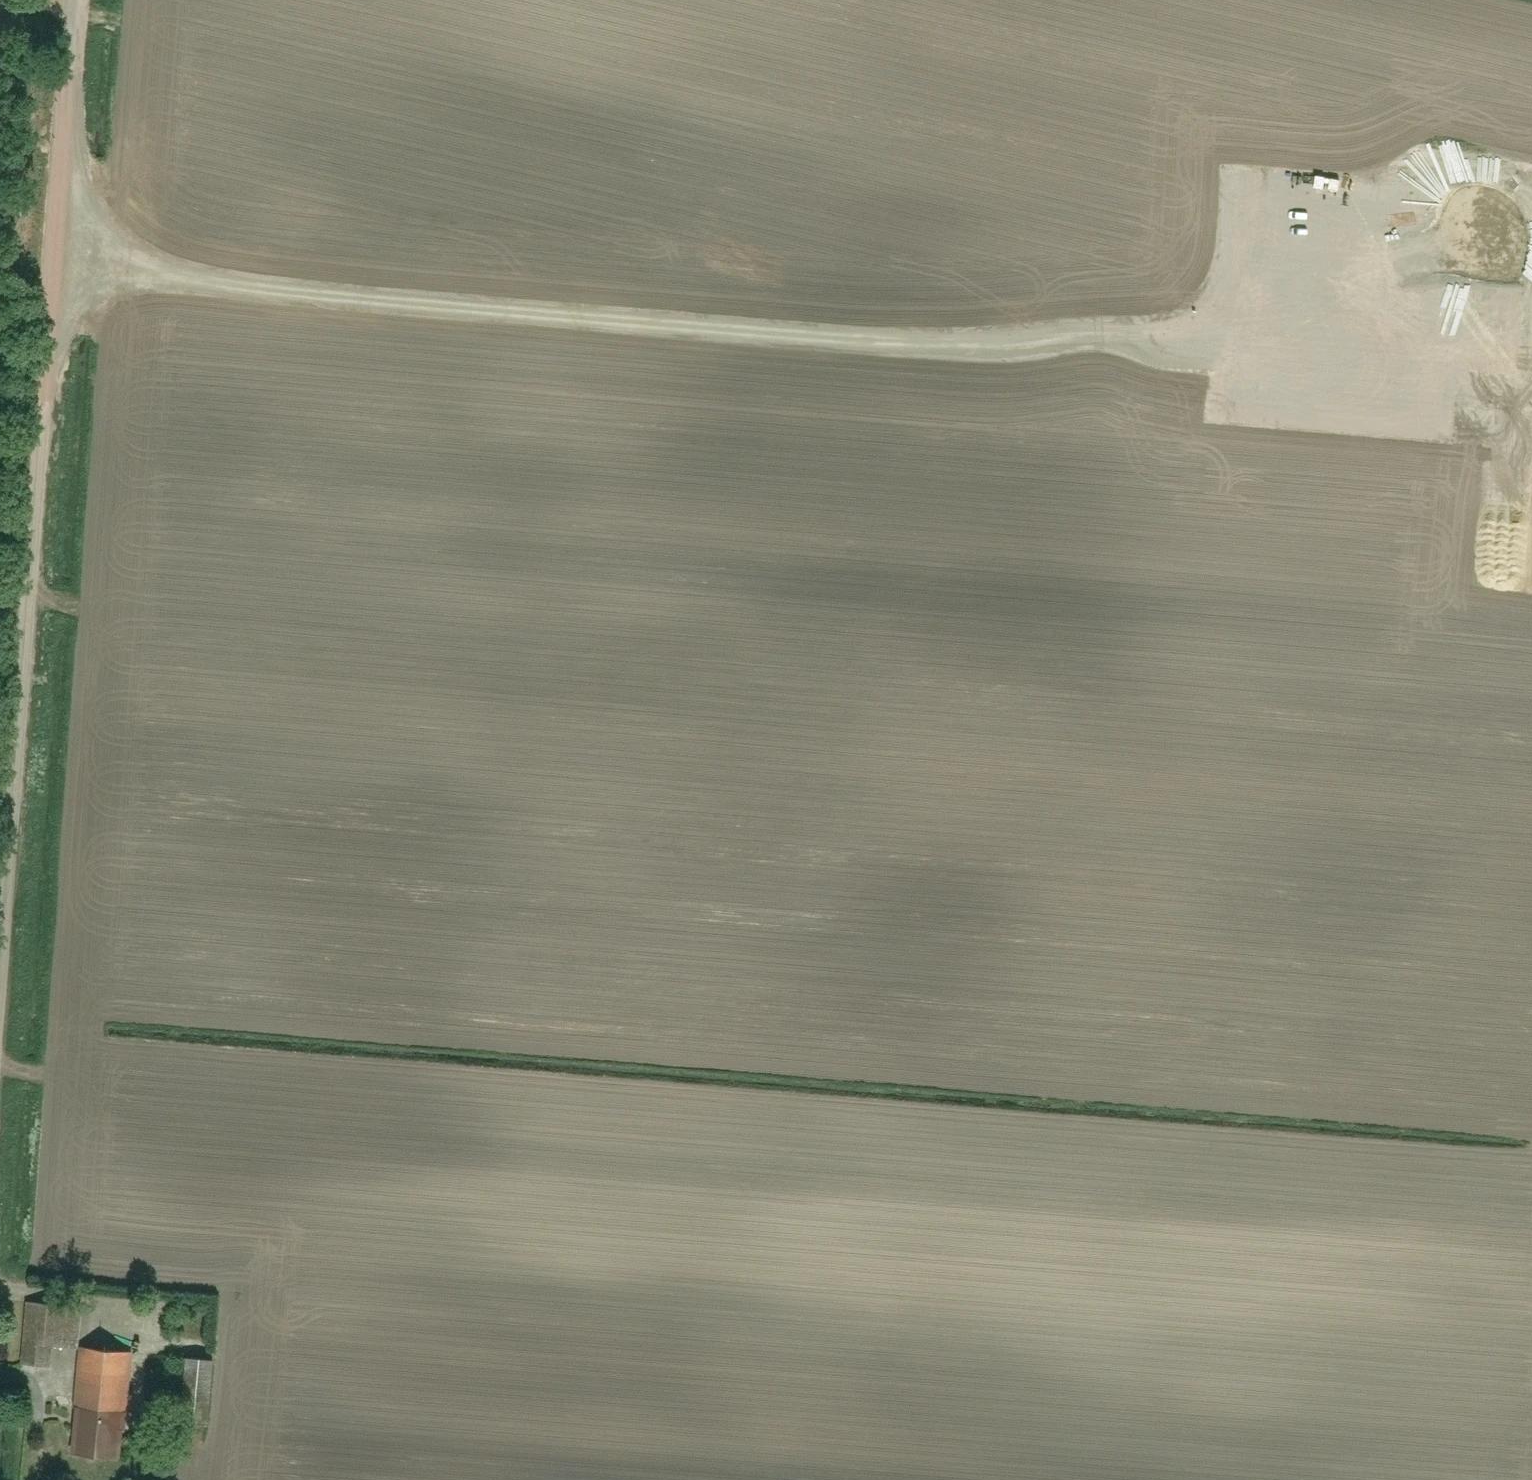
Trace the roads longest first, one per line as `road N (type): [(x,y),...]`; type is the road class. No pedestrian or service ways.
road 1 (unclassified): [(76,0),(0,997)]

